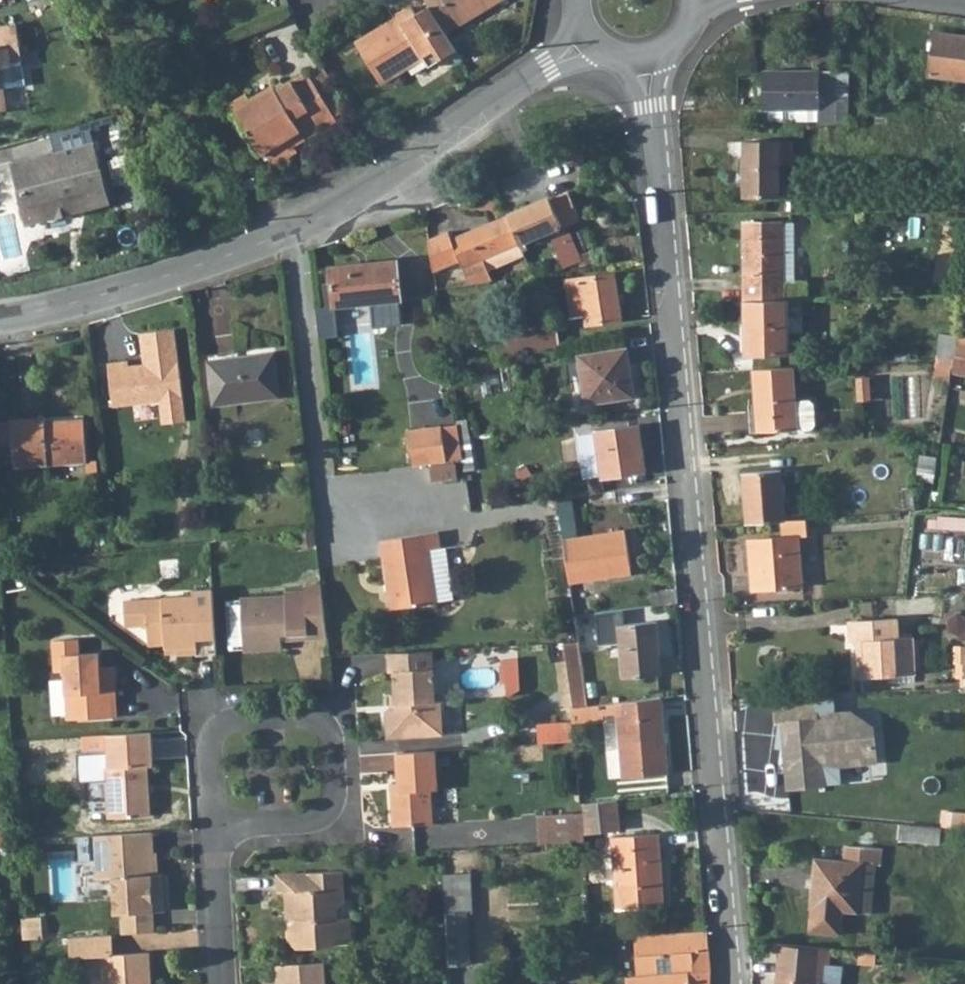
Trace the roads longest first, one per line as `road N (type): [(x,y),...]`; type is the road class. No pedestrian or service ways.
road 1 (residential): [(645,61),(731,983)]
road 2 (residential): [(445,512),(326,525),(297,218)]
road 3 (residential): [(297,218),(546,62),(581,26)]
road 4 (residential): [(217,835),(217,734),(242,723),(310,721),(333,733),(338,802),(321,828)]
road 5 (residential): [(0,317),(208,261),(297,218)]
road 6 (residential): [(225,983),(217,835)]

